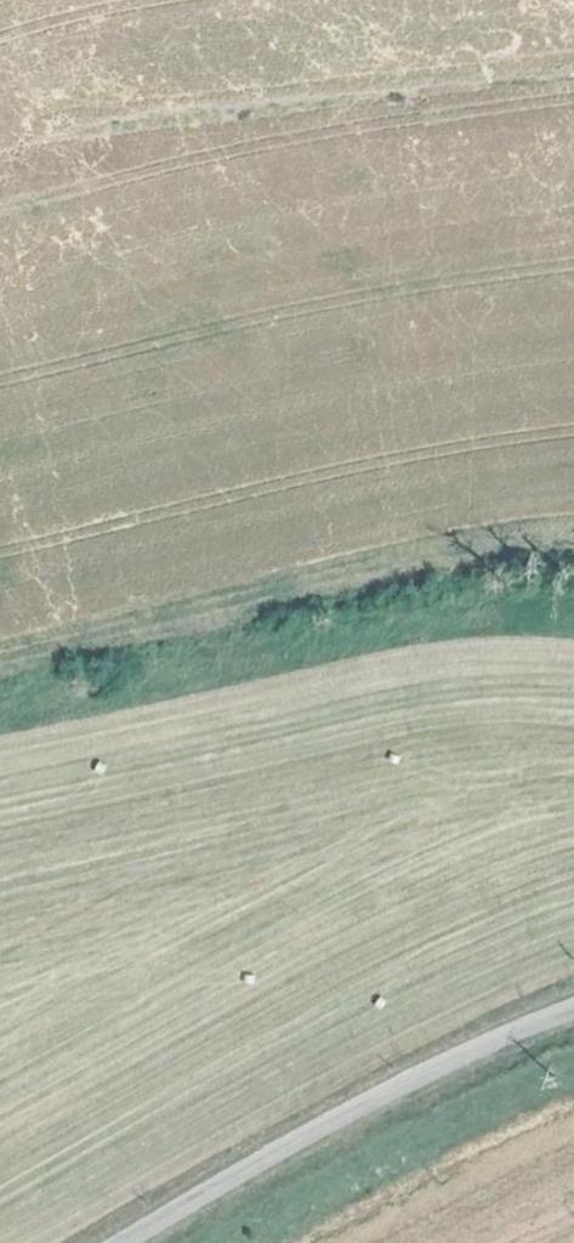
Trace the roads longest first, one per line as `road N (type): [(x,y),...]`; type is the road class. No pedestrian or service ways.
road 1 (unclassified): [(134,1242),(402,1089),(573,1012)]

